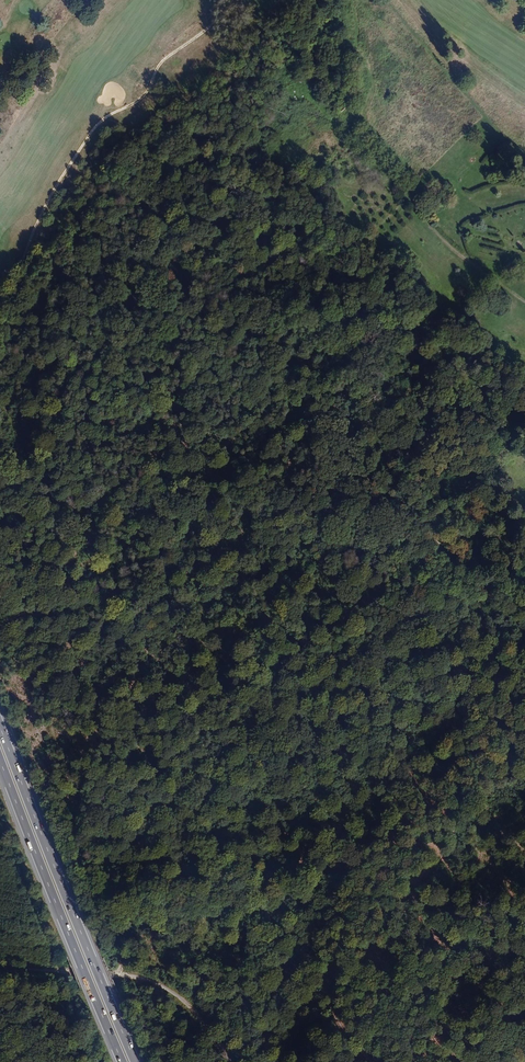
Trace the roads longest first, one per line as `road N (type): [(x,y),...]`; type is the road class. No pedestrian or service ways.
road 1 (track): [(0,334),(61,254),(103,217),(133,206),(155,214),(299,321),(389,485),(524,648)]
road 2 (motorway): [(136,1061),(0,727)]
road 3 (motorway): [(0,761),(123,1061)]
road 4 (track): [(0,653),(20,575),(14,537),(26,464),(0,394)]
road 5 (track): [(122,976),(185,1001),(230,1061)]
road 6 (track): [(0,970),(122,976)]

